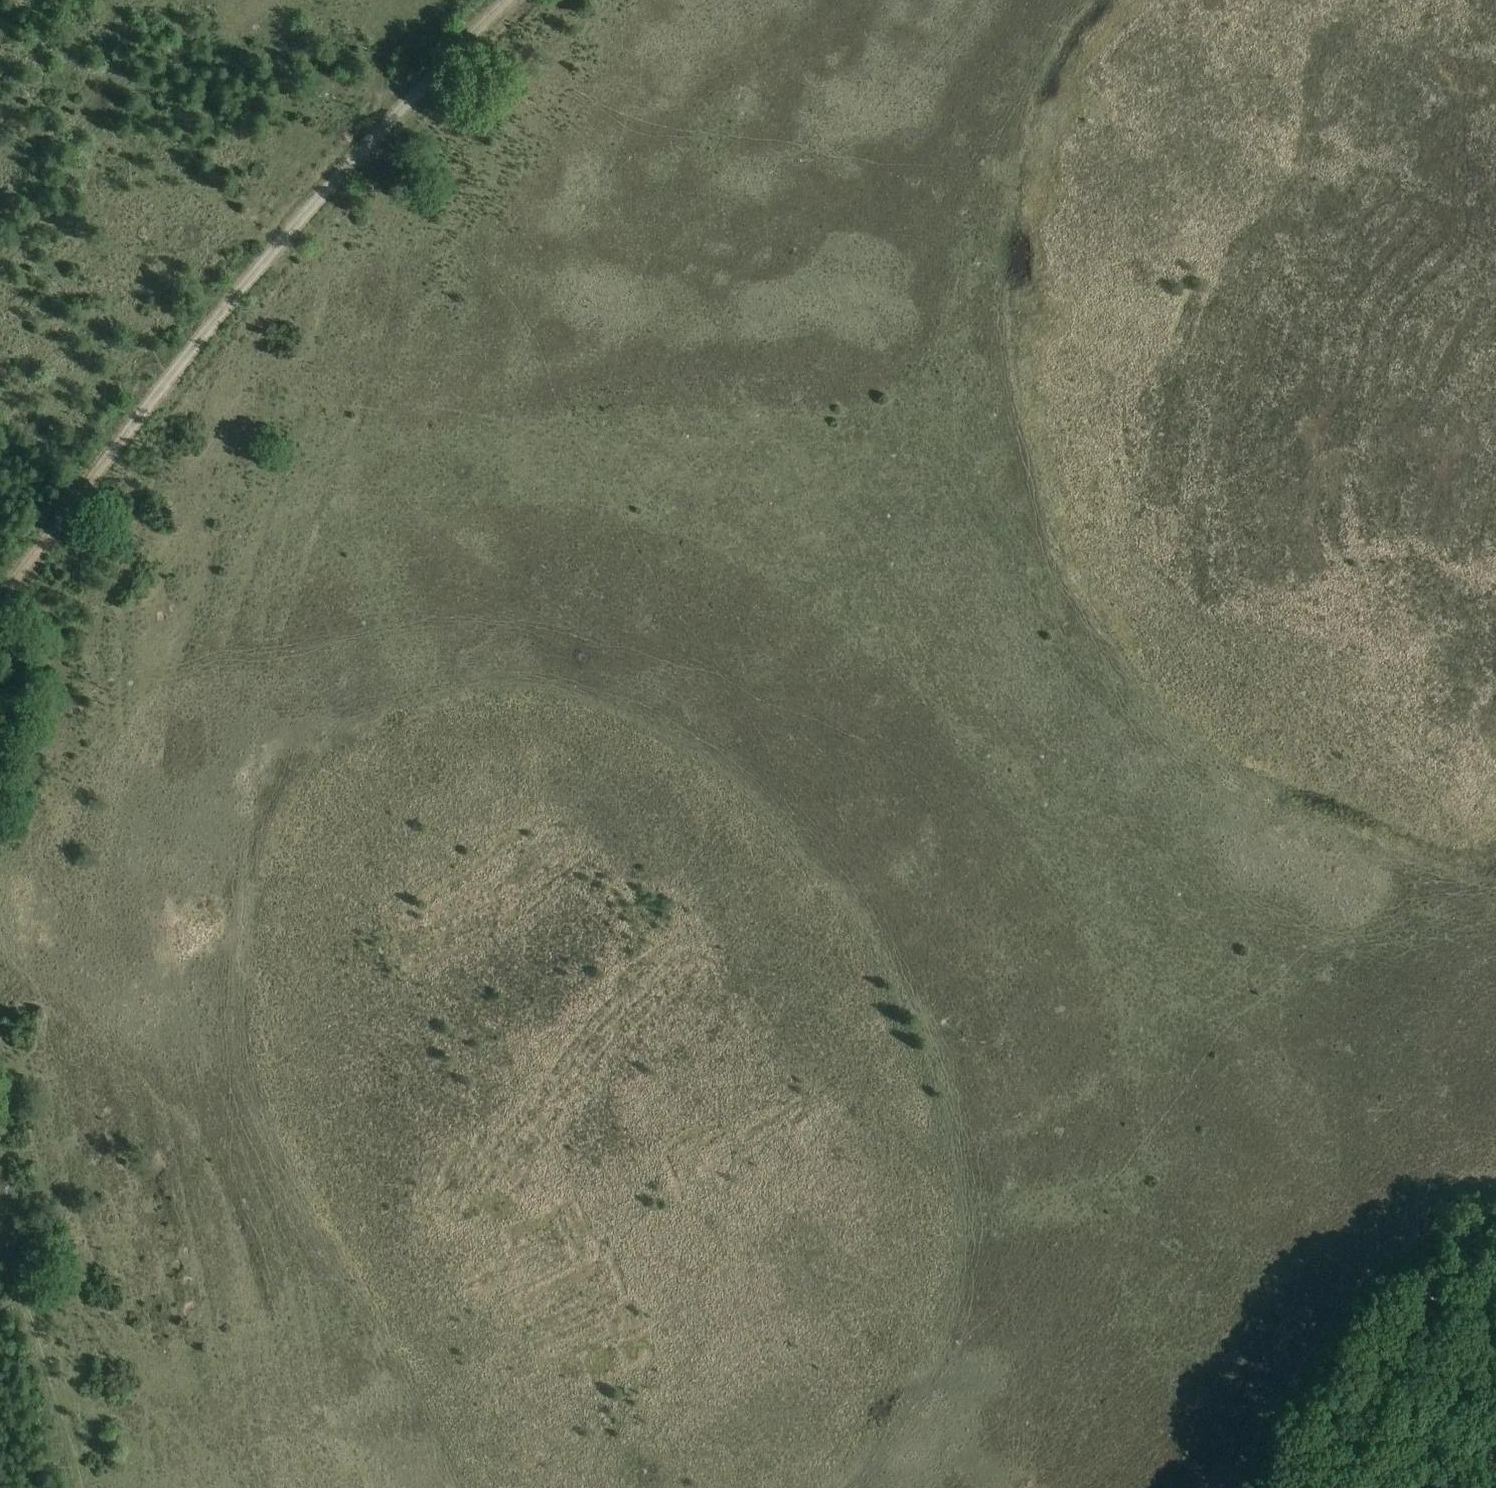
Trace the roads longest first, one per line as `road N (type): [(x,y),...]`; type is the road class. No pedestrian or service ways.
road 1 (track): [(0,568),(130,401),(386,102),(507,0)]
road 2 (track): [(1495,1225),(1437,1247),(1391,1276),(1331,1345),(1235,1487)]
road 3 (track): [(73,1487),(0,1254)]

